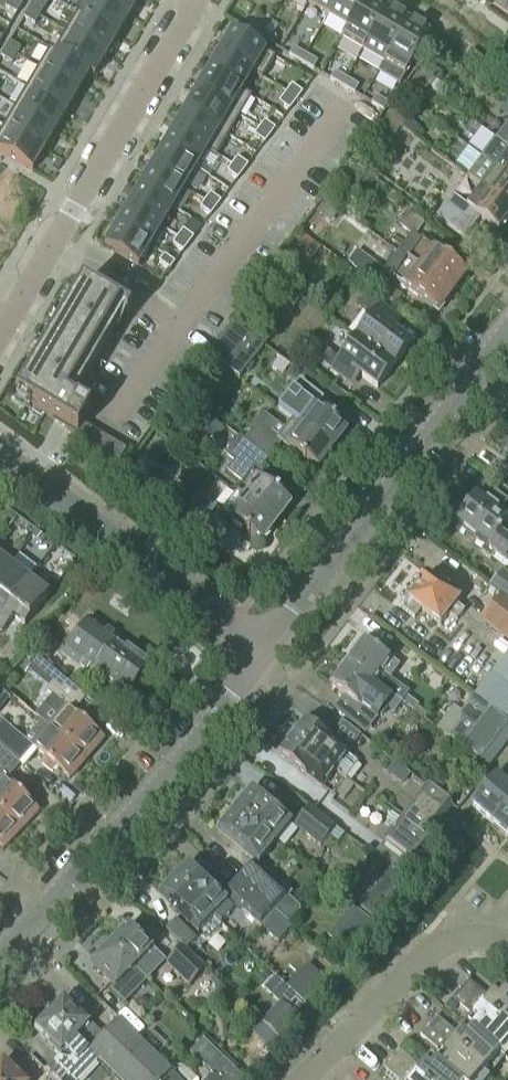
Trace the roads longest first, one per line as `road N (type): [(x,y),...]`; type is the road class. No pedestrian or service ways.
road 1 (residential): [(0,961),(168,778),(266,655)]
road 2 (residential): [(266,655),(507,335)]
road 3 (residential): [(0,331),(199,0)]
road 4 (residential): [(266,655),(0,456)]
road 5 (residential): [(306,1079),(457,935),(507,945)]

